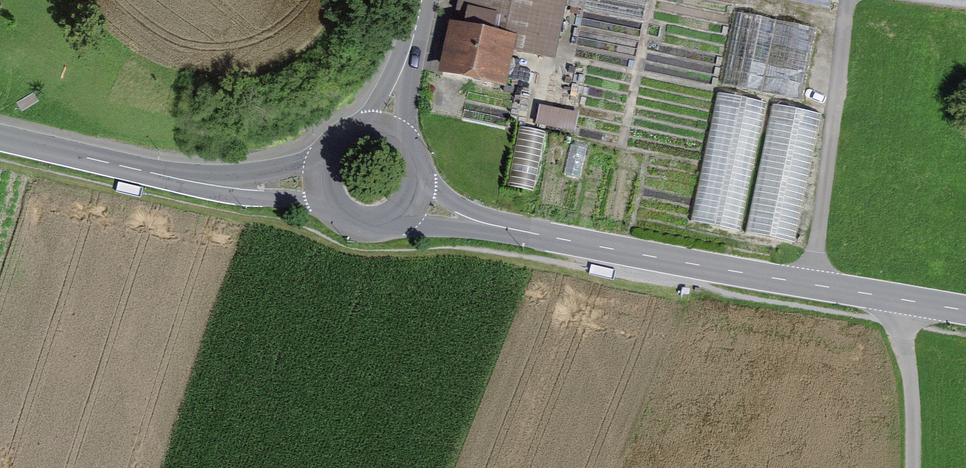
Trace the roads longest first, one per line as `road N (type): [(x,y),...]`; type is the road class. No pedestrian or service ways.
road 1 (tertiary): [(811,285),(484,223),(415,200)]
road 2 (tertiary): [(321,180),(221,186),(0,137)]
road 3 (residential): [(847,0),(811,285)]
road 4 (unclassified): [(895,297),(910,378),(914,467)]
road 5 (tertiary): [(421,0),(385,128)]
road 6 (tertiary): [(321,180),(335,210),(363,225),(395,220),(415,200)]

